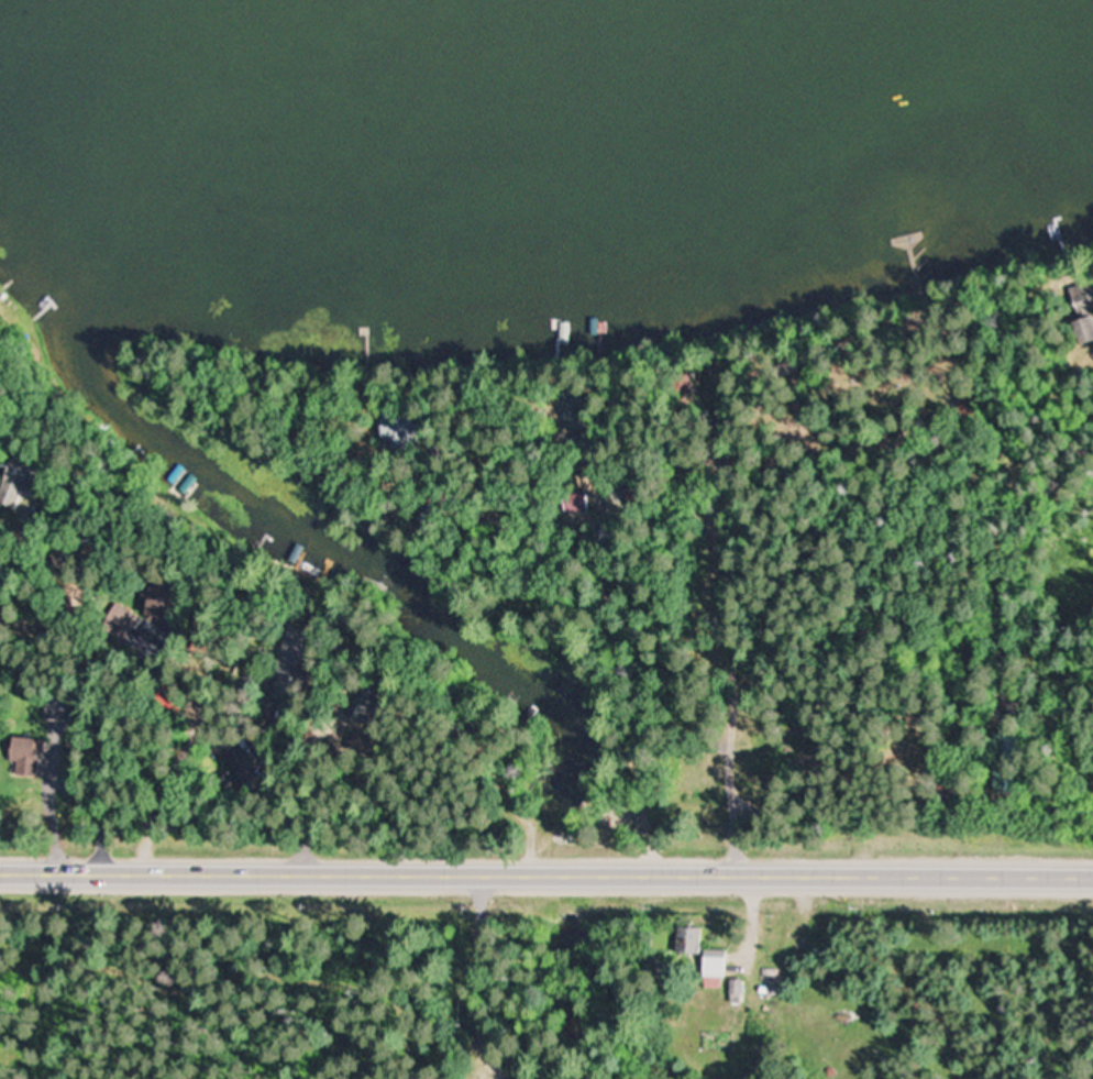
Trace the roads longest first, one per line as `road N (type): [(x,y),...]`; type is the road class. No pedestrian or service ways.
road 1 (primary): [(0,868),(1092,875)]

